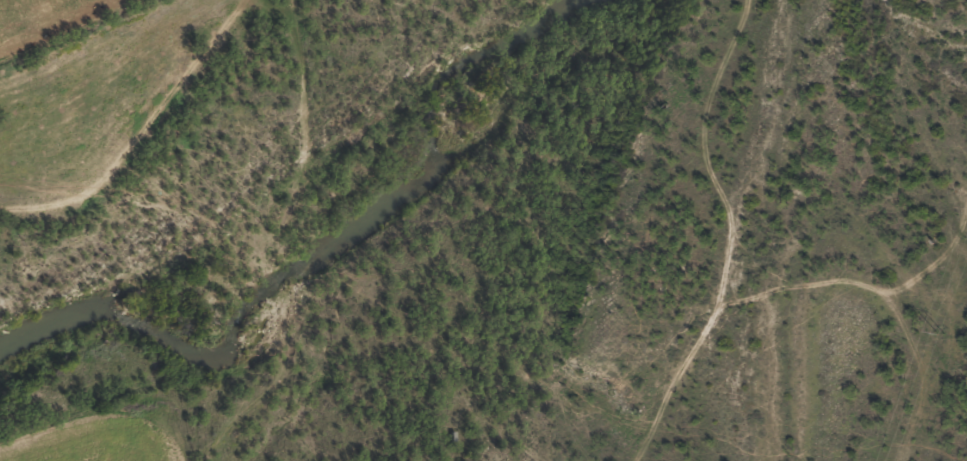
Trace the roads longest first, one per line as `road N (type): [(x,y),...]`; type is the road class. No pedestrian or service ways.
road 1 (residential): [(643,420),(703,331),(717,273),(723,79)]

